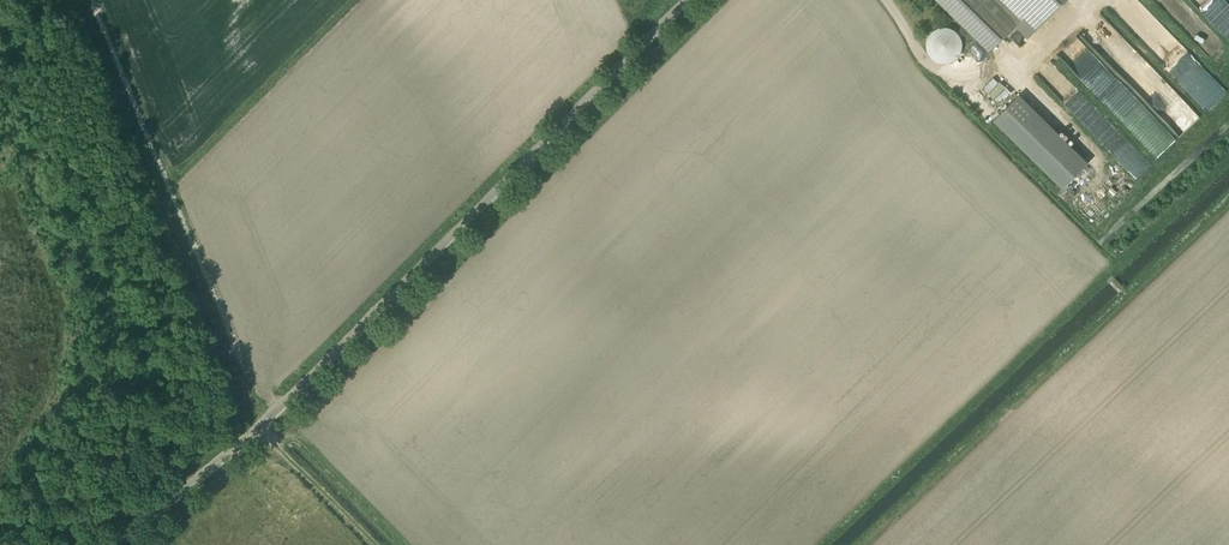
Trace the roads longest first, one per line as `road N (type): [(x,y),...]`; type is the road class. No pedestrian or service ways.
road 1 (unclassified): [(114,544),(281,411),(685,0)]
road 2 (track): [(260,427),(376,544)]

